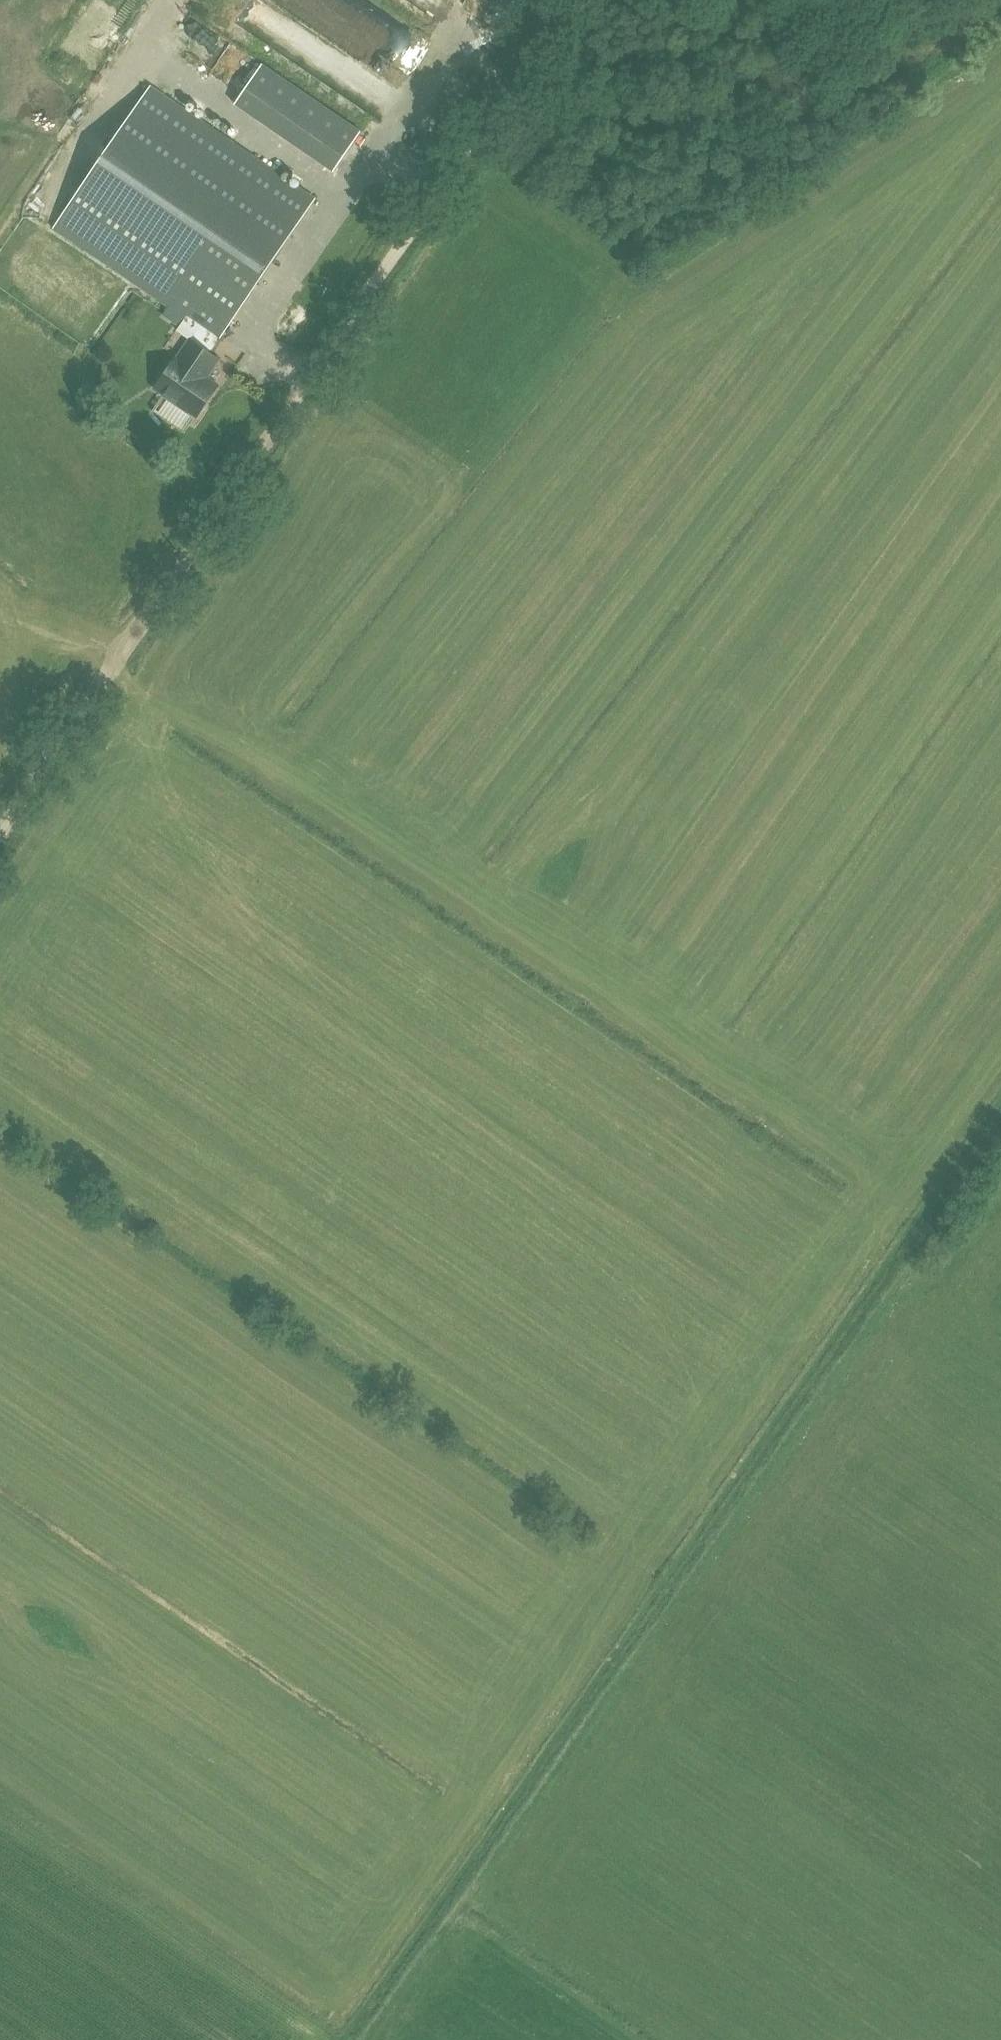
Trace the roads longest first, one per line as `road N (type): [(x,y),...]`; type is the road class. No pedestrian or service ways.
road 1 (track): [(0,822),(567,0)]

